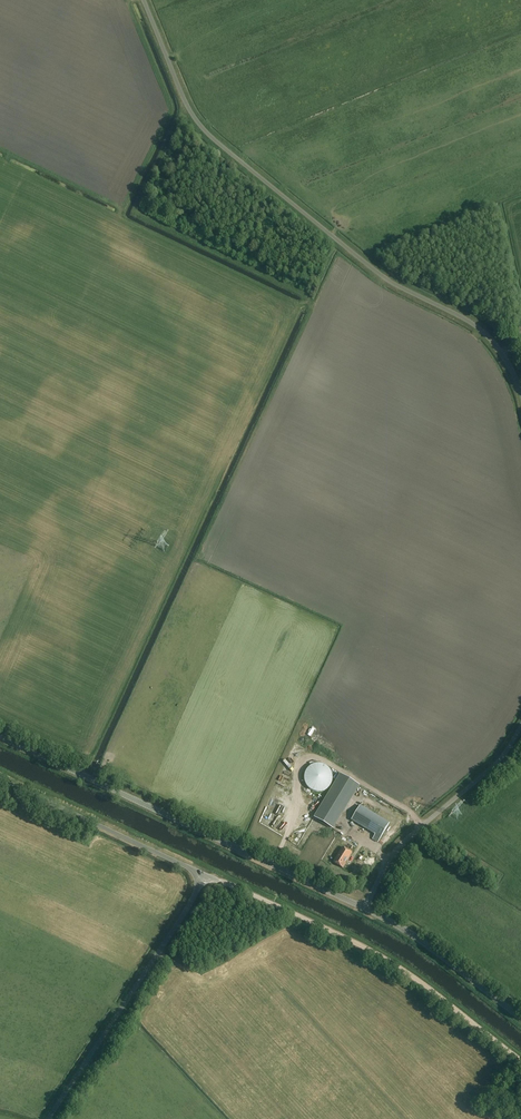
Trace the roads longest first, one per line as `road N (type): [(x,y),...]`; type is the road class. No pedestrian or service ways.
road 1 (unclassified): [(520,394),(481,330),(383,276),(209,134),(189,109),(144,0)]
road 2 (unclassified): [(47,1118),(203,875),(0,779)]
road 3 (tertiary): [(365,908),(0,736)]
road 4 (track): [(203,875),(386,959),(520,1061)]
road 5 (unclassified): [(365,908),(397,849),(493,767),(520,727)]
road 6 (tertiary): [(520,1018),(365,908)]

